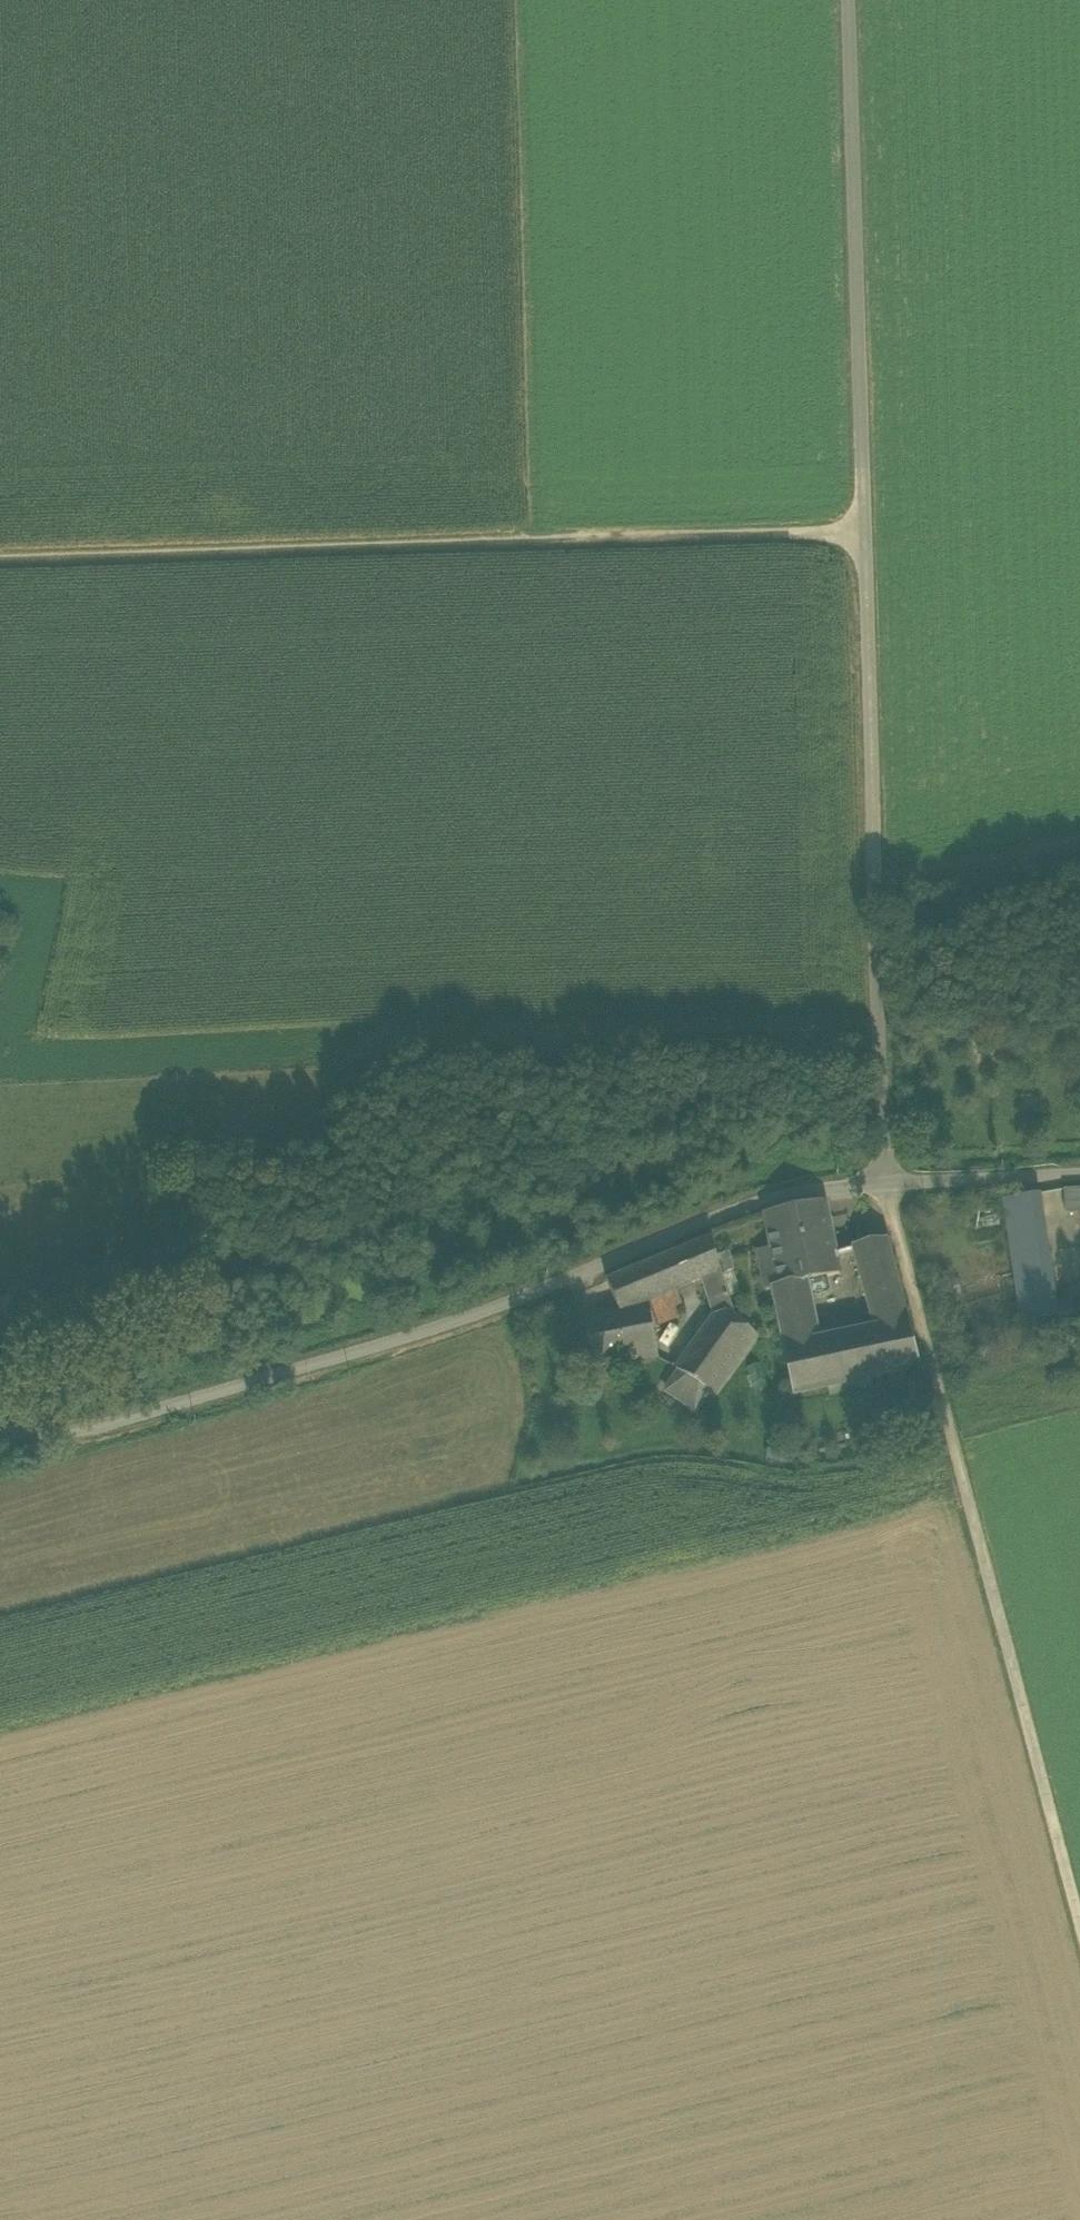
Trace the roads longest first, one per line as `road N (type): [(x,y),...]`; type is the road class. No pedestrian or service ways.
road 1 (track): [(847,0),(883,1182),(897,1211),(1079,1931)]
road 2 (unclassified): [(0,1430),(35,1437),(119,1422),(423,1334),(770,1196),(883,1182),(1079,1175)]
road 3 (track): [(0,558),(864,530)]

